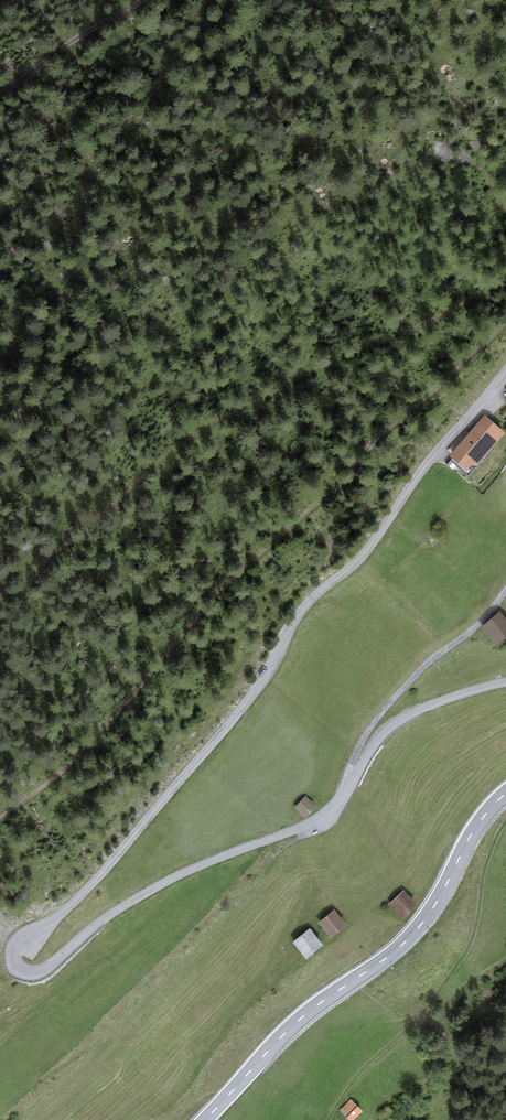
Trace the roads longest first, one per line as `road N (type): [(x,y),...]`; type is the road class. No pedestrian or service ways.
road 1 (unclassified): [(505,682),(427,706),(386,731),(325,818),(146,892),(34,974),(12,963),(16,940),(63,913),(98,878),(267,680),(308,603),(365,556),(432,457),(483,402)]
road 2 (secondary): [(505,795),(471,837),(423,922),(390,956),(282,1036),(205,1119)]
road 3 (track): [(325,818),(267,862),(24,1119)]
road 4 (track): [(327,1119),(350,1086),(418,1022),(470,943),(488,857),(505,821)]
road 5 (track): [(505,590),(380,714),(356,753),(353,781)]
road 6 (track): [(0,104),(67,50),(151,0)]

